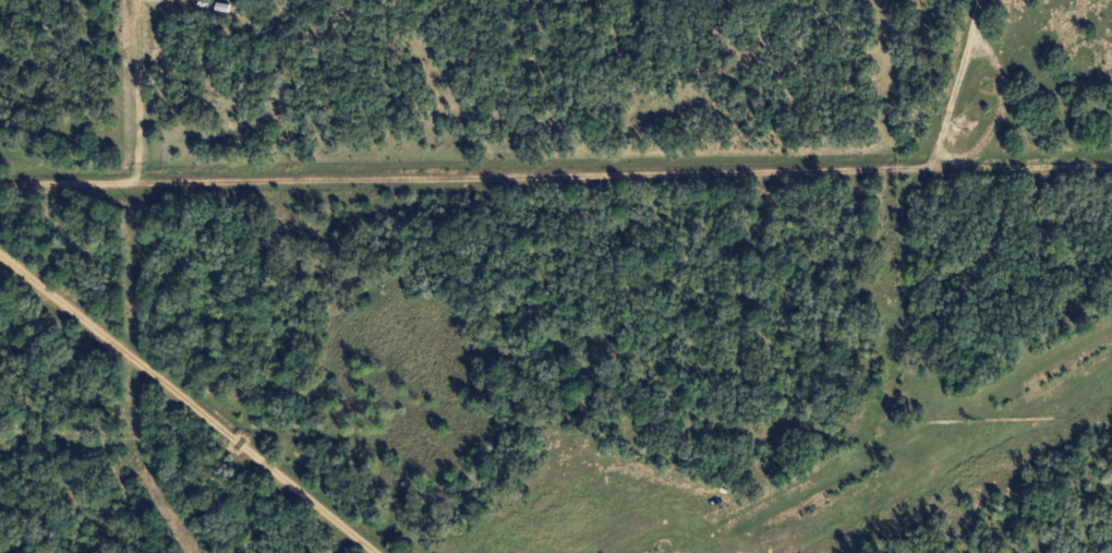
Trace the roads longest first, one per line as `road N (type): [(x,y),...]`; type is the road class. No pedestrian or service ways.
road 1 (residential): [(1111,168),(0,185)]
road 2 (residential): [(374,552),(0,253)]
road 3 (residential): [(984,0),(948,116),(946,171)]

